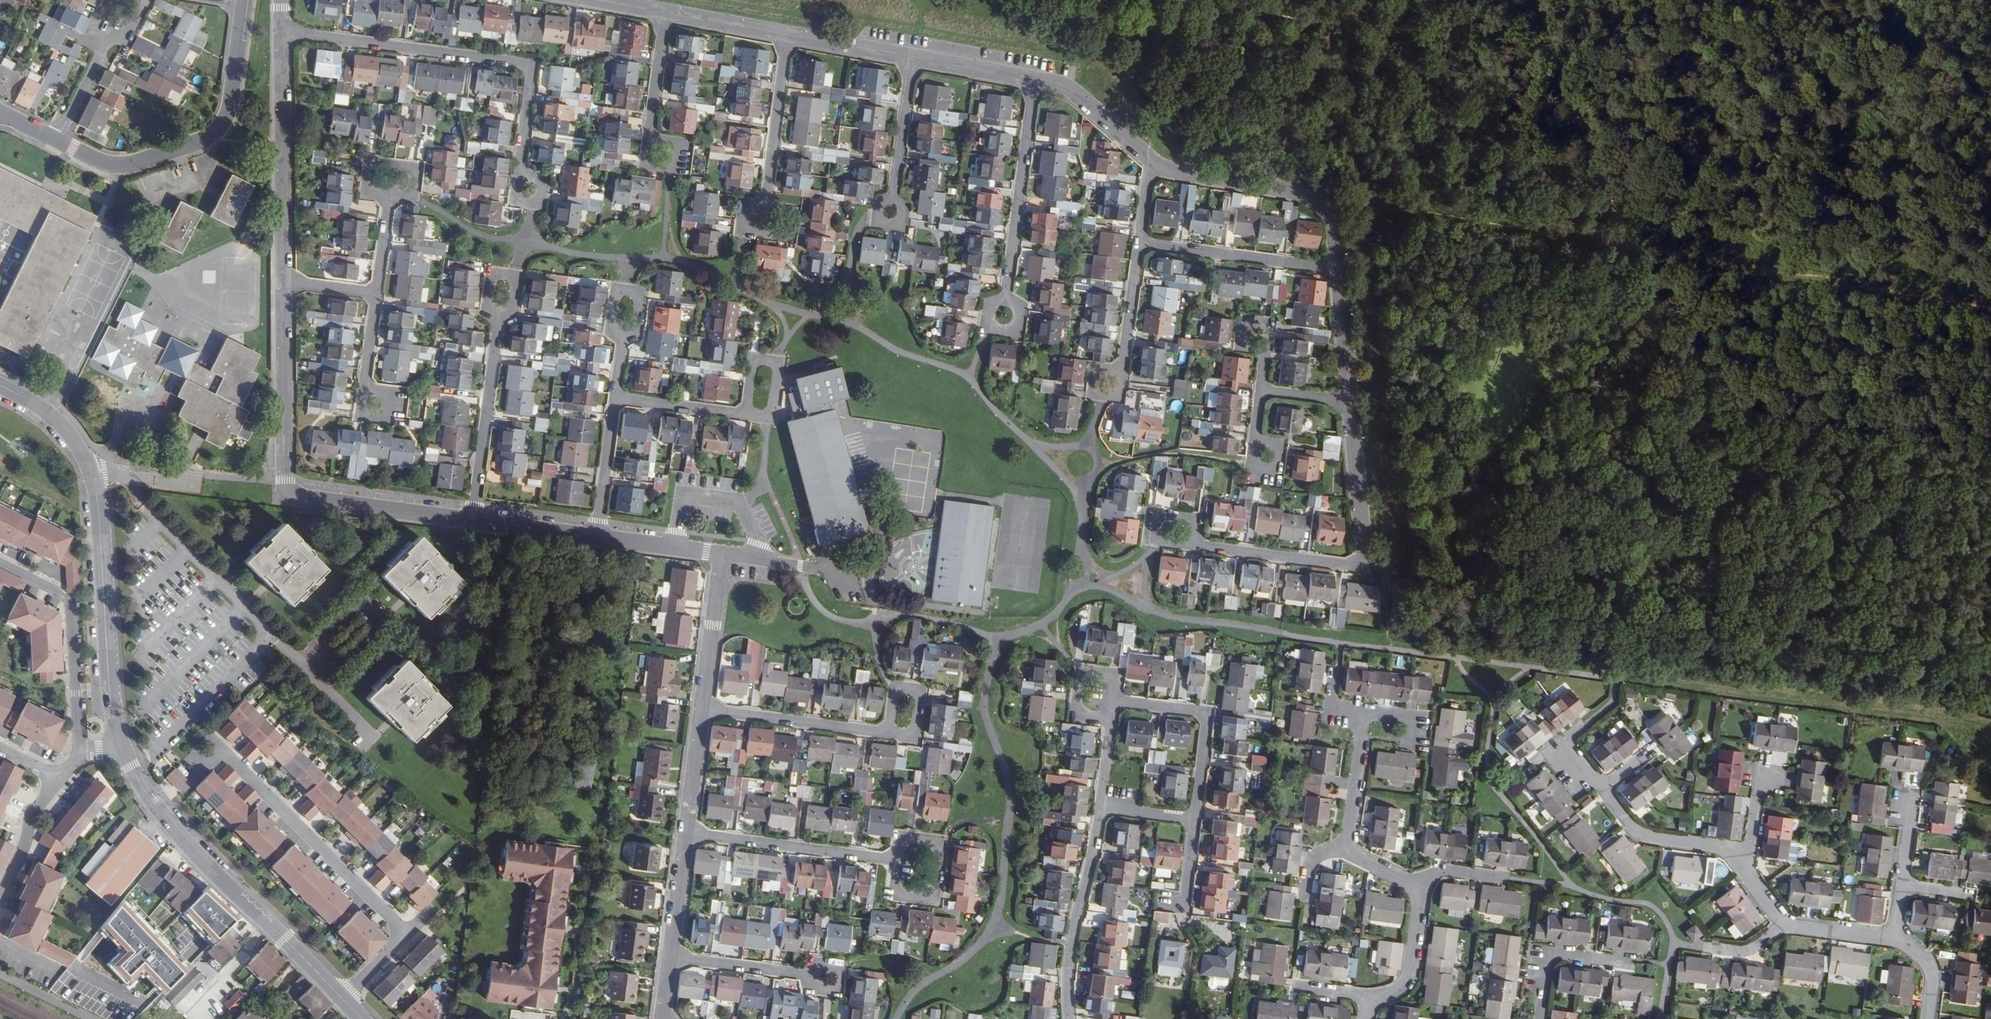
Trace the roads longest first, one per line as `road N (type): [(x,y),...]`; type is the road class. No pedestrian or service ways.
road 1 (secondary): [(0,384),(58,419),(94,471),(108,694),(131,766),(183,838),(342,997)]
road 2 (track): [(1327,209),(1370,202),(1990,307)]
road 3 (track): [(1341,17),(1366,156),(1402,650)]
road 4 (residential): [(284,283),(285,480),(293,496),(474,523)]
road 5 (residential): [(192,777),(221,749),(407,935),(342,997)]
road 6 (residential): [(530,188),(521,160),(531,78),(524,63),(281,32)]
road 7 (residential): [(245,0),(229,111),(214,135),(123,167),(57,141)]
road 8 (residential): [(597,538),(722,555),(702,707)]
road 9 (track): [(1624,242),(1538,0)]
road 10 (residential): [(281,32),(284,283)]
road 11 (residential): [(1004,315),(1035,81)]
road 12 (residential): [(920,864),(687,832)]
road 13 (residential): [(501,291),(474,523)]
road 14 (residential): [(908,711),(905,735),(702,707)]
road 15 (residential): [(81,748),(69,598),(0,563)]
road 16 (residential): [(1069,1018),(1070,943),(1101,805)]
road 17 (residential): [(1112,700),(1206,711),(1192,817)]
road 18 (residential): [(1337,269),(1140,243)]
road 19 (residential): [(1365,567),(1185,542),(1176,530)]
road 20 (residential): [(1152,160),(1297,193),(1333,220)]
road 21 (residential): [(764,212),(786,38)]
road 22 (residential): [(1365,567),(1348,402)]
road 23 (residential): [(1740,861),(1724,848),(1644,836),(1603,787)]
road 24 (residential): [(823,976),(670,956)]
road 25 (residential): [(890,214),(909,61)]
road 26 (residential): [(123,9),(57,141)]
road 27 (residential): [(613,397),(759,416)]
road 28 (residential): [(1140,243),(1123,364),(1108,381)]
road 29 (residential): [(1538,1018),(1546,960),(1556,953),(1629,963)]
road 30 (residential): [(1035,81),(1070,90),(1152,160)]
road 31 (residential): [(597,538),(613,397)]
road 32 (residential): [(659,152),(650,126),(665,14)]
road 33 (residential): [(759,416),(772,410),(777,366),(768,359),(753,365),(748,407),(755,415)]
road 34 (residential): [(1365,712),(1346,849)]
road 35 (residential): [(1348,402),(1337,269)]
road 36 (residential): [(59,777),(34,810),(0,894)]
road 37 (residential): [(1419,888),(1410,971),(1402,985),(1373,997)]
road 38 (track): [(1213,0),(1341,17)]
road 39 (residential): [(1112,700),(1113,677),(1081,671),(1076,704),(1081,713),(1110,717)]
road 40 (residential): [(909,61),(1035,81)]
road 41 (residential): [(702,707),(687,832)]
road 42 (residential): [(687,832),(670,956)]
road 43 (residential): [(786,38),(909,61)]
road 44 (residential): [(474,523),(597,538)]
road 45 (residential): [(665,14),(786,38)]
road 46 (residential): [(389,198),(412,189),(411,166),(372,163),(370,184),(379,194)]

